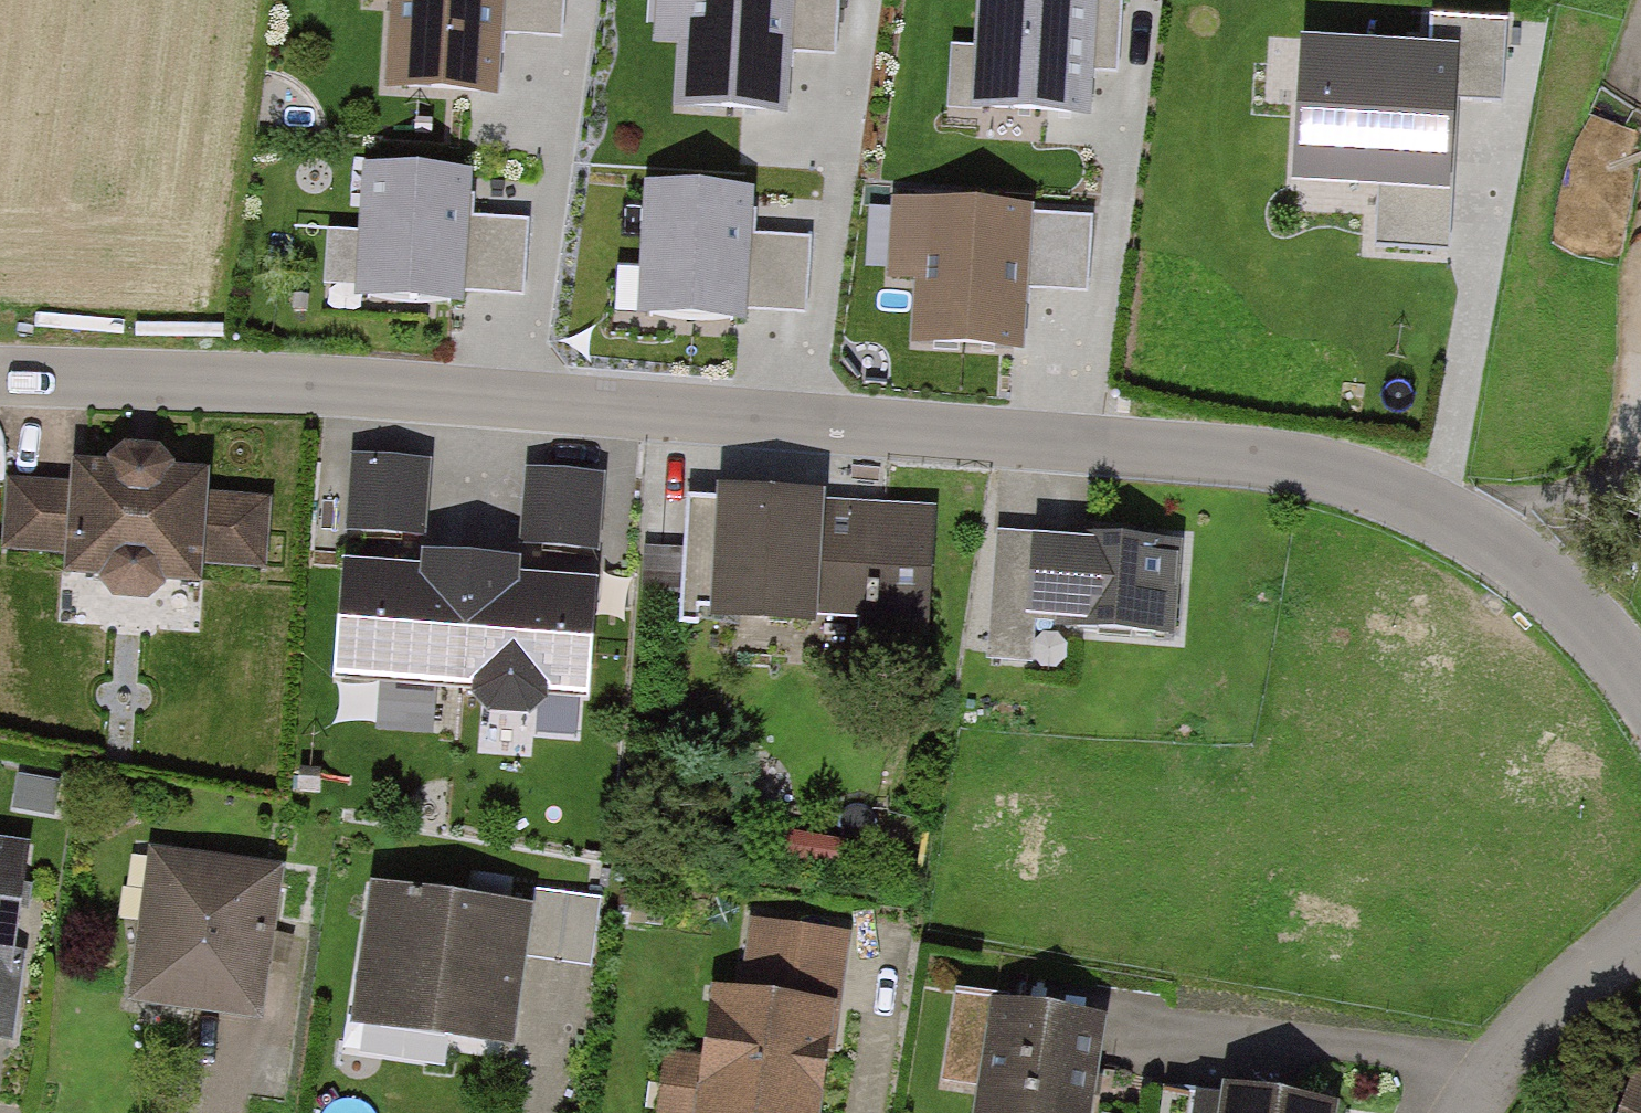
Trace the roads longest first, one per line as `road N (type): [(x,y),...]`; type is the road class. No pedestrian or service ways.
road 1 (residential): [(1469,521),(1254,456),(0,374)]
road 2 (residential): [(1640,691),(1619,653),(1535,566),(1469,521)]
road 3 (residential): [(1478,1112),(1532,1027),(1640,933)]
road 4 (residential): [(1640,504),(1469,521)]

